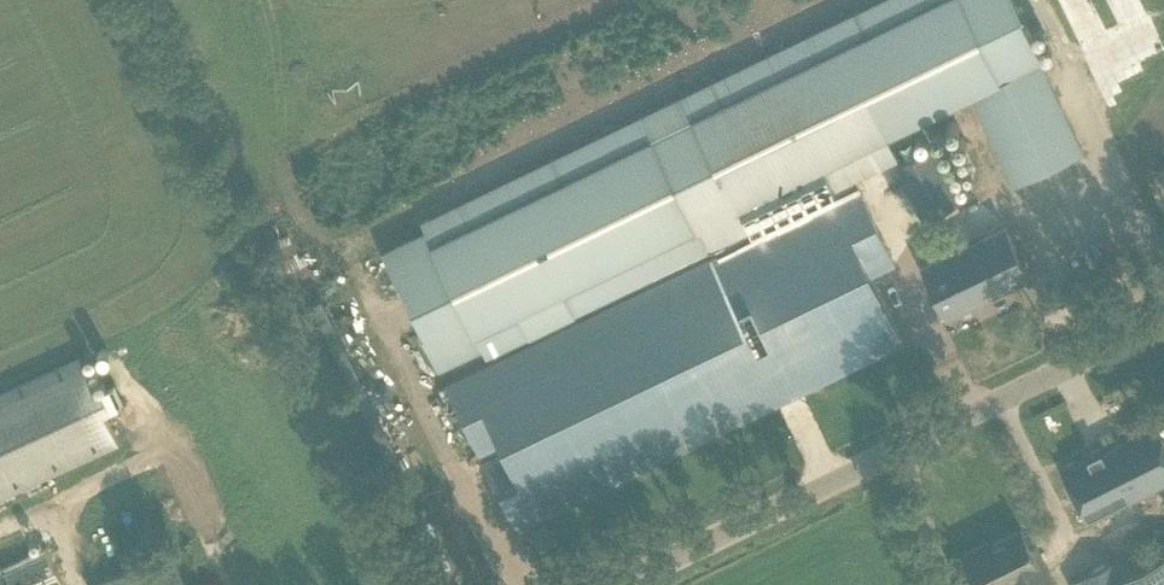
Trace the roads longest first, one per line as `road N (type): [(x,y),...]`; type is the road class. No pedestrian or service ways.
road 1 (unclassified): [(628,584),(1163,329)]

